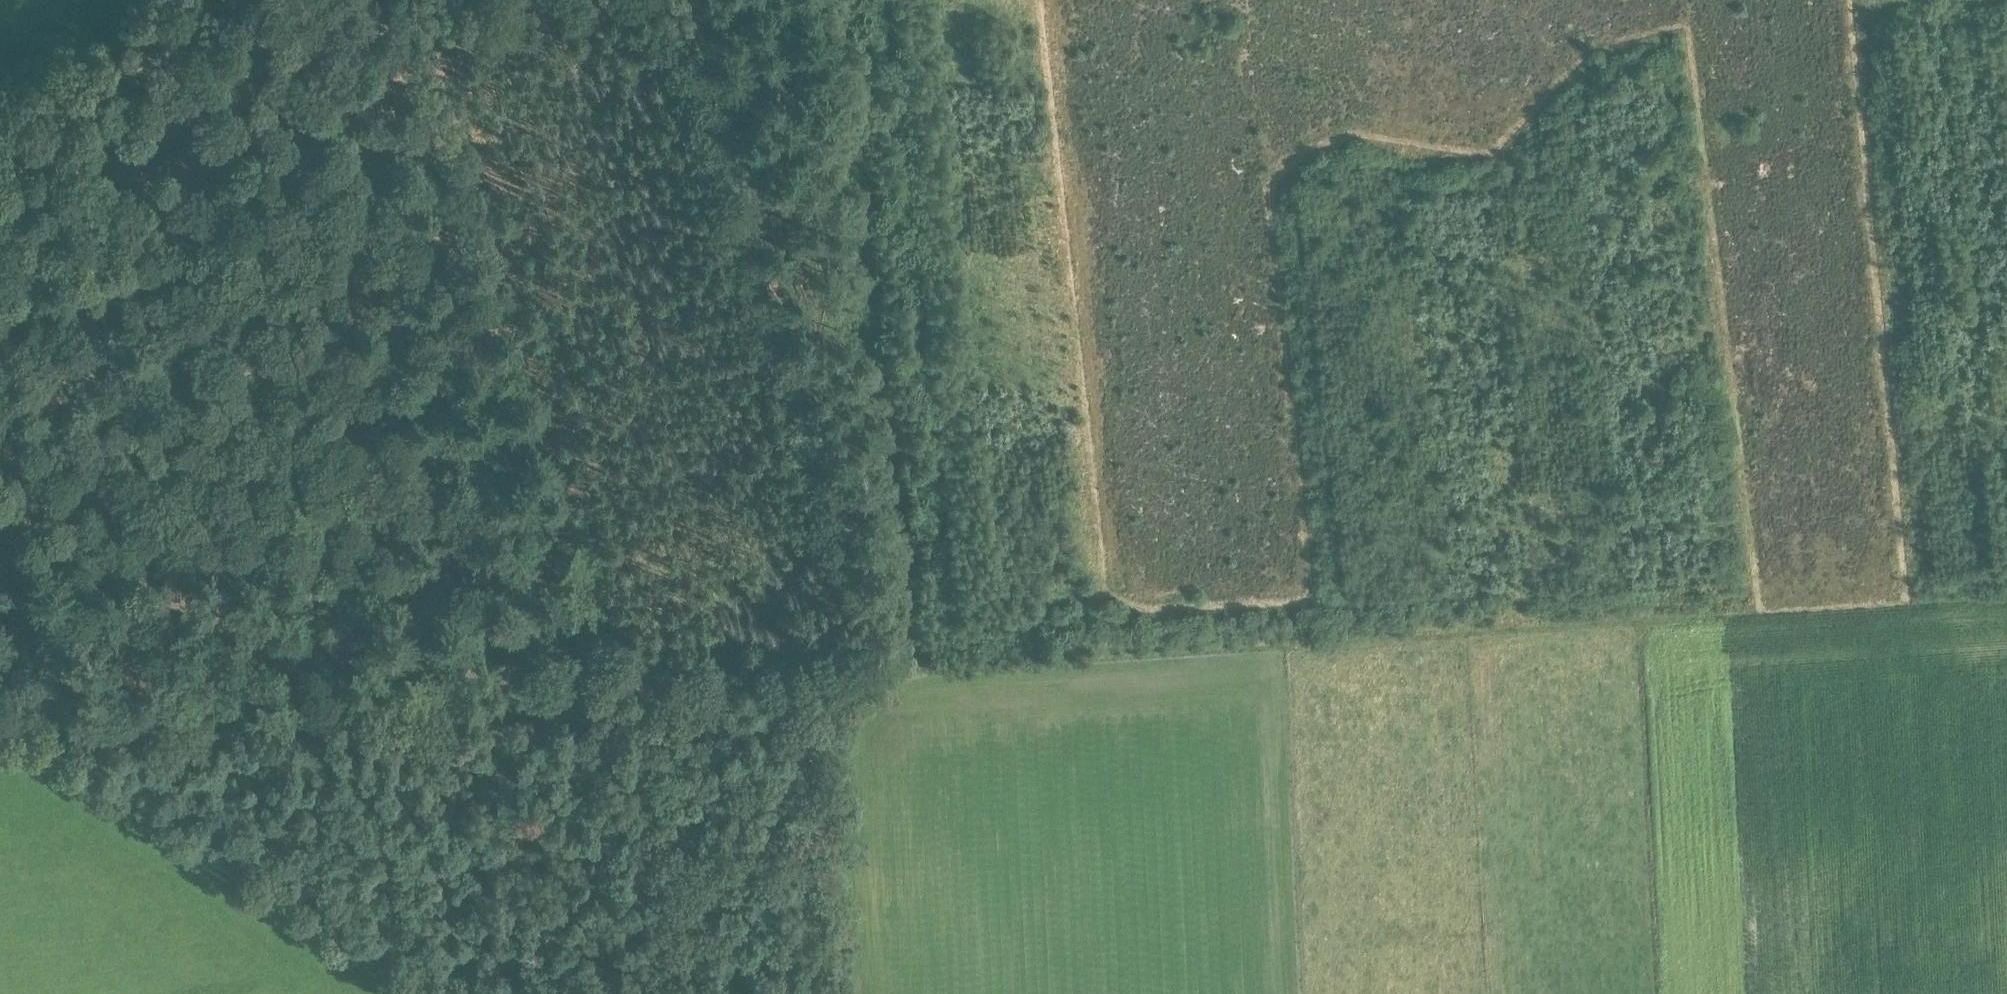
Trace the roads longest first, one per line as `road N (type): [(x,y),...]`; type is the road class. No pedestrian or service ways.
road 1 (track): [(25,742),(364,722),(589,683),(869,669),(886,643),(688,0)]
road 2 (track): [(421,993),(25,742),(0,744)]
road 3 (track): [(0,312),(24,285),(47,220),(297,44),(314,0)]

